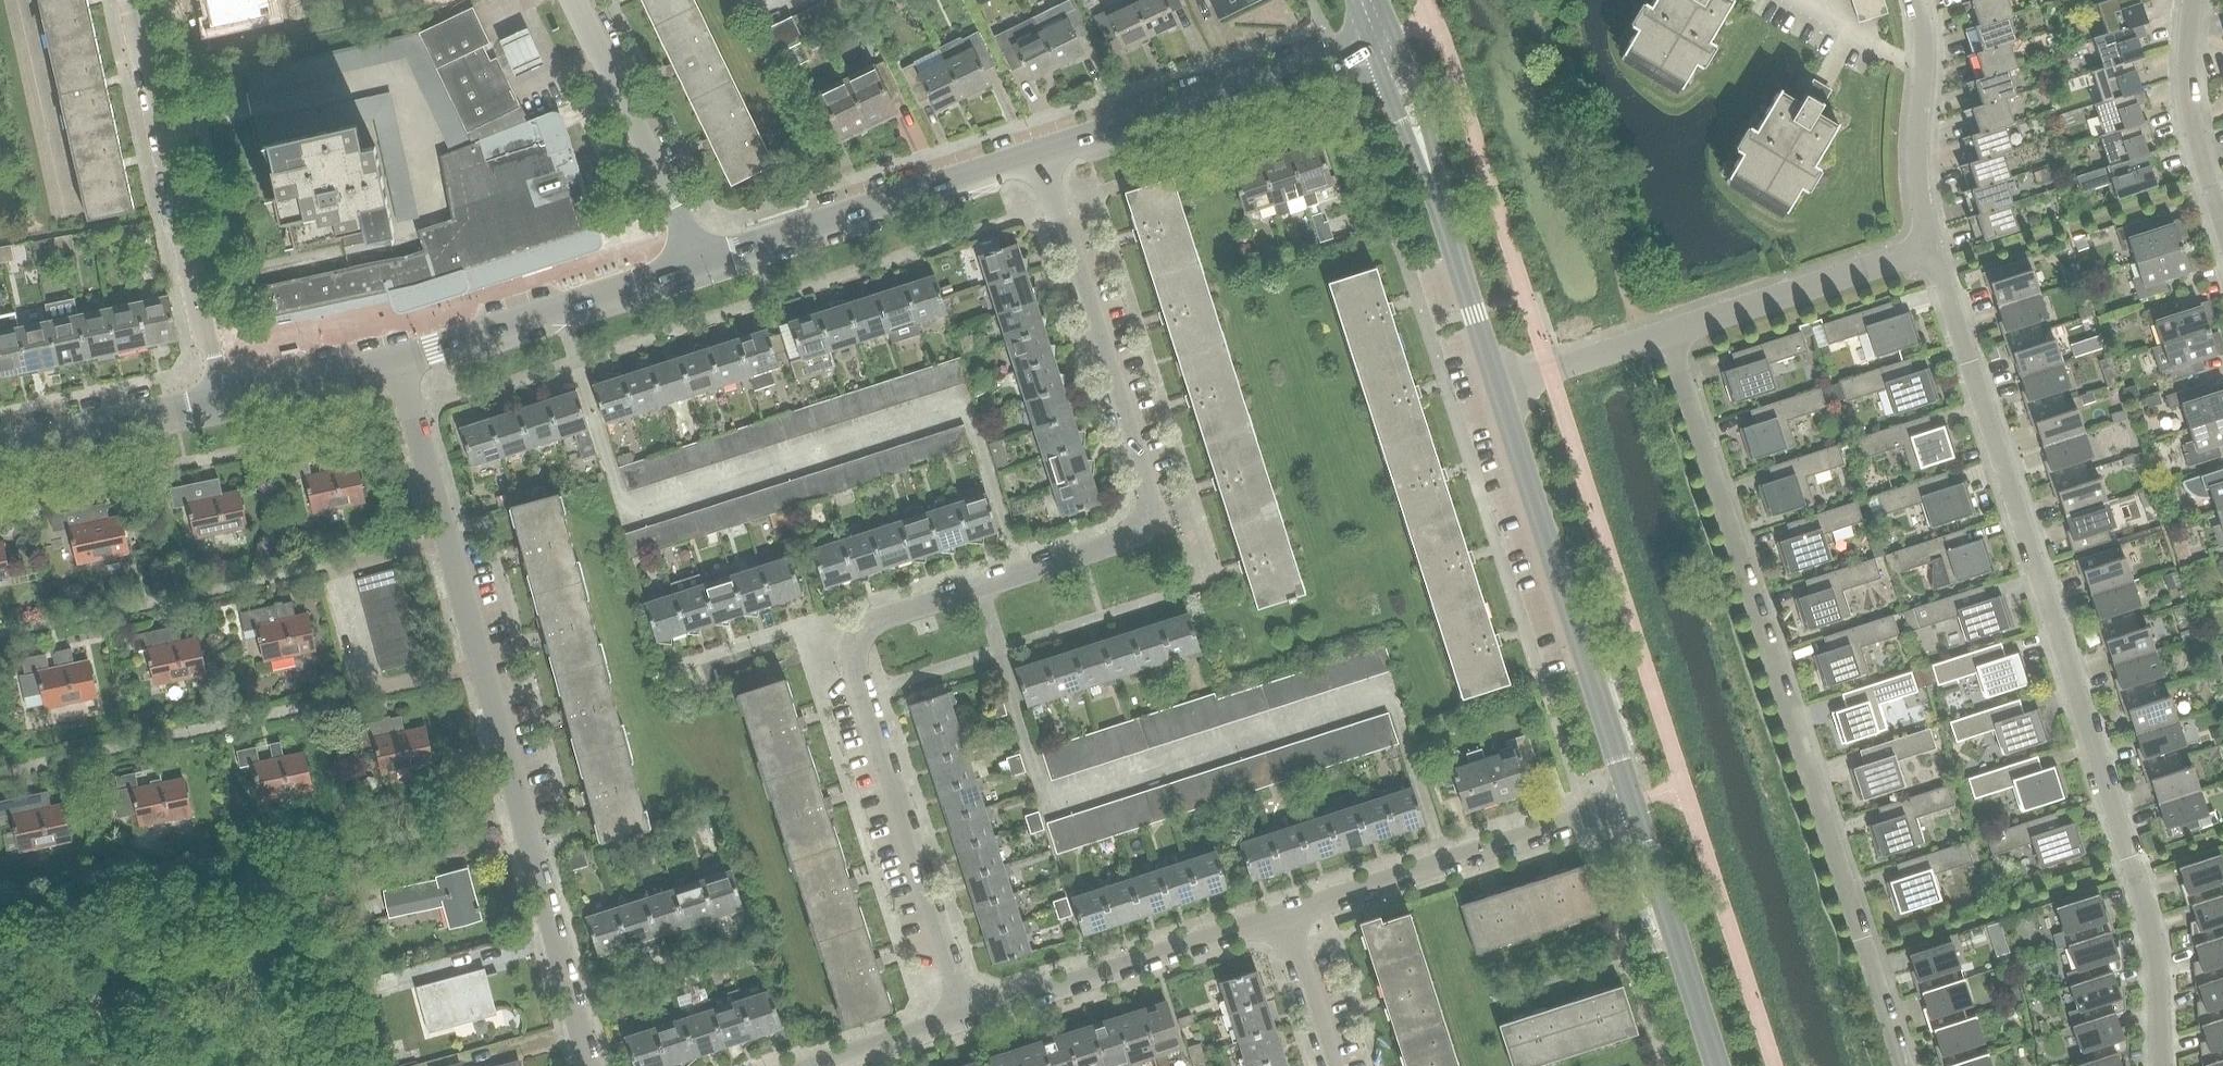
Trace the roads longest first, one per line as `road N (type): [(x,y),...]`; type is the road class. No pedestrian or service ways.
road 1 (residential): [(968,1022),(855,649),(863,633),(884,621),(1126,546),(1150,517),(1149,491),(1040,161)]
road 2 (residential): [(2162,1065),(2154,941),(1931,252)]
road 3 (residential): [(1903,1065),(1669,336)]
road 4 (tertiary): [(1631,805),(1501,392)]
road 5 (residential): [(134,0),(224,401)]
road 6 (residential): [(591,1065),(486,671)]
road 7 (residential): [(1284,921),(1631,805)]
road 8 (unclassified): [(697,271),(1040,161)]
road 9 (unclassified): [(1040,161),(1371,45)]
road 10 (residential): [(968,1022),(1284,921)]
road 11 (unclassified): [(398,363),(697,271)]
road 12 (residential): [(697,271),(679,218),(573,0)]
road 13 (residential): [(1669,336),(1931,252)]
road 14 (tertiary): [(1717,1065),(1631,805)]
road 15 (residential): [(1931,252),(1918,173),(1924,76),(1916,0)]
road 16 (residential): [(2222,230),(2189,89),(2193,0)]
road 17 (tertiary): [(1501,392),(1430,172)]
road 18 (unclassified): [(0,451),(224,401)]
road 19 (residential): [(449,541),(398,363)]
road 20 (unclassified): [(224,401),(398,363)]
road 21 (residential): [(1501,392),(1669,336)]
road 22 (residential): [(1334,1065),(1284,921)]
road 23 (residential): [(827,1065),(968,1022)]
road 24 (tertiary): [(1430,172),(1426,123),(1395,36)]
road 25 (tertiary): [(1371,45),(1403,131),(1430,172)]
road 26 (residential): [(486,671),(449,541)]

